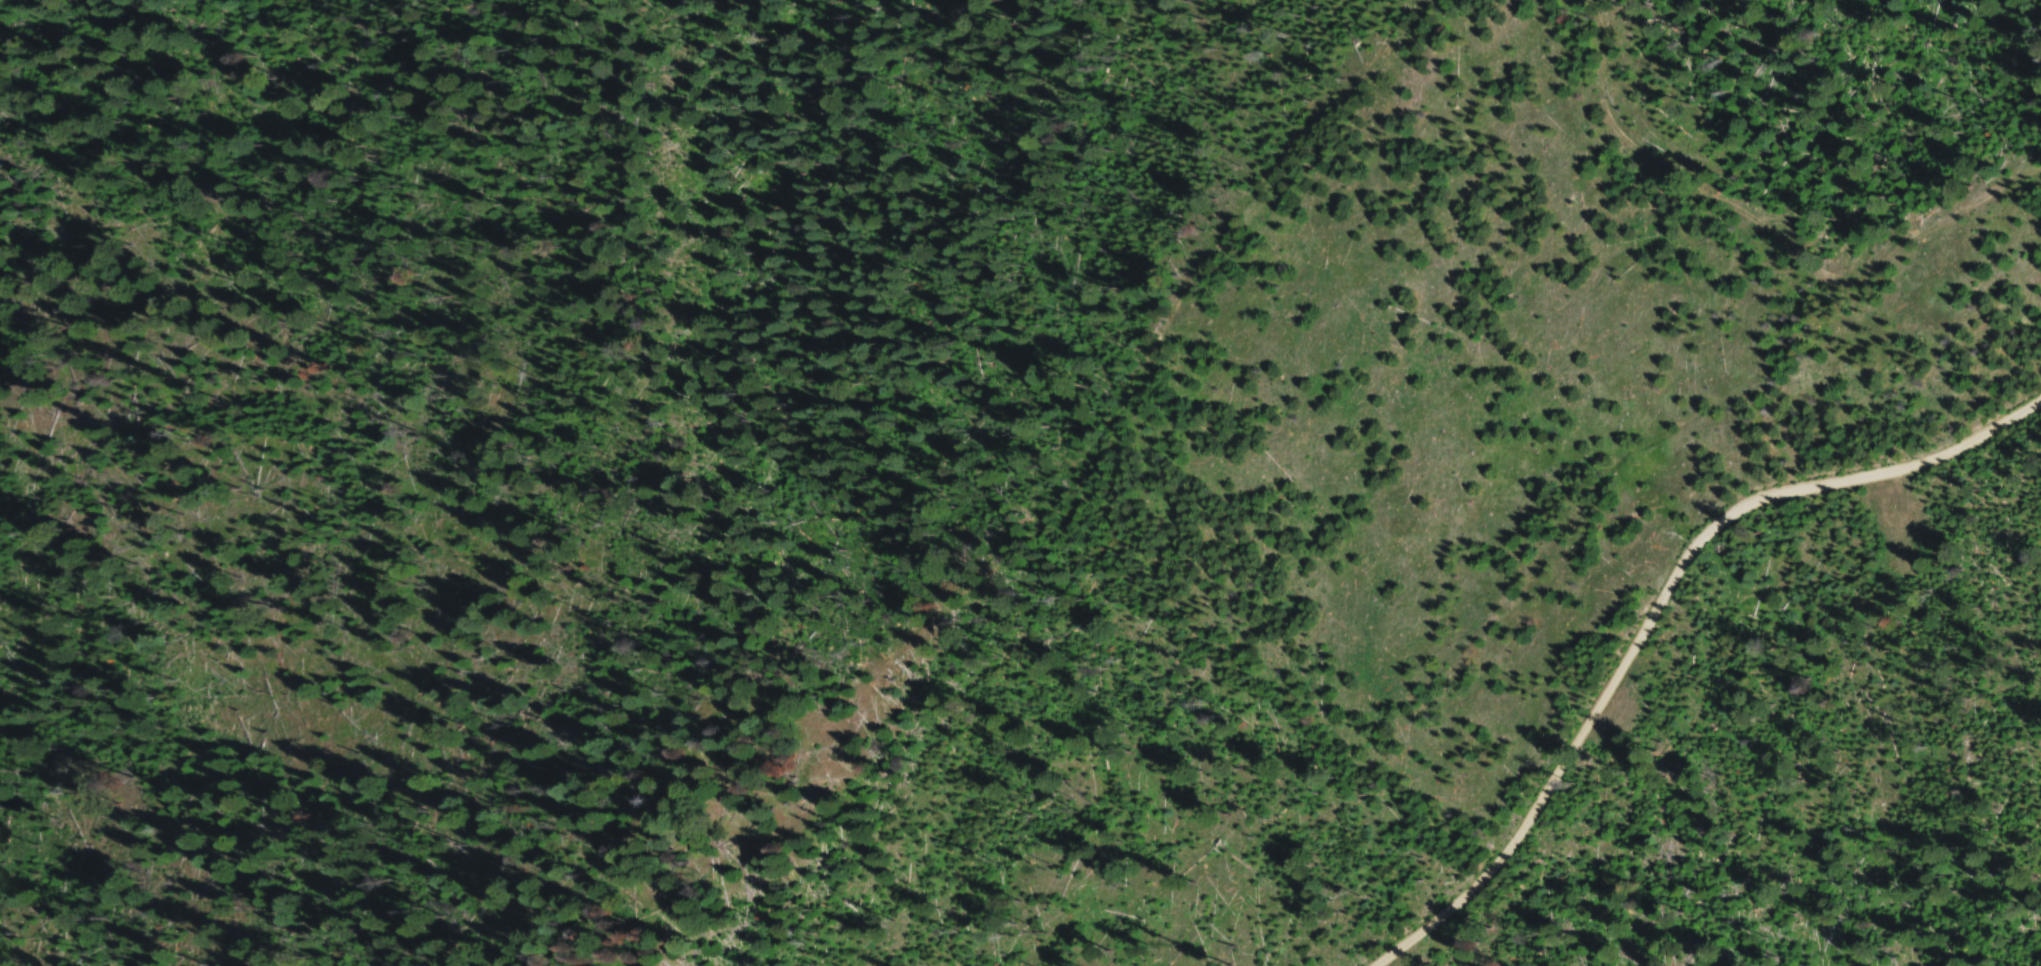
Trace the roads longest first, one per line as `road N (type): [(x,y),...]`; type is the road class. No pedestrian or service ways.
road 1 (track): [(2040,176),(1922,193),(1850,259),(1772,253),(1597,144),(1573,42),(1543,0)]

